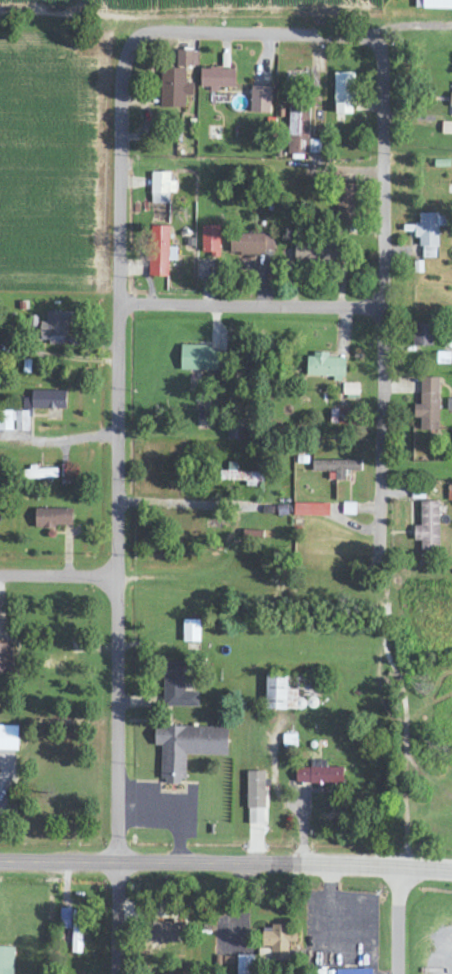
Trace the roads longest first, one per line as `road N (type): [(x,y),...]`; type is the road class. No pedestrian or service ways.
road 1 (residential): [(117,973),(125,52)]
road 2 (residential): [(410,615),(401,351),(385,283),(384,52),(377,47)]
road 3 (residential): [(118,501),(380,508),(382,563),(405,612),(451,635)]
road 4 (tertiary): [(399,866),(0,859)]
road 5 (residential): [(385,283),(378,299),(358,305),(0,299)]
road 6 (residential): [(125,52),(142,34),(186,30),(359,34),(377,47)]
road 7 (residential): [(0,13),(77,15),(106,24),(125,52)]

